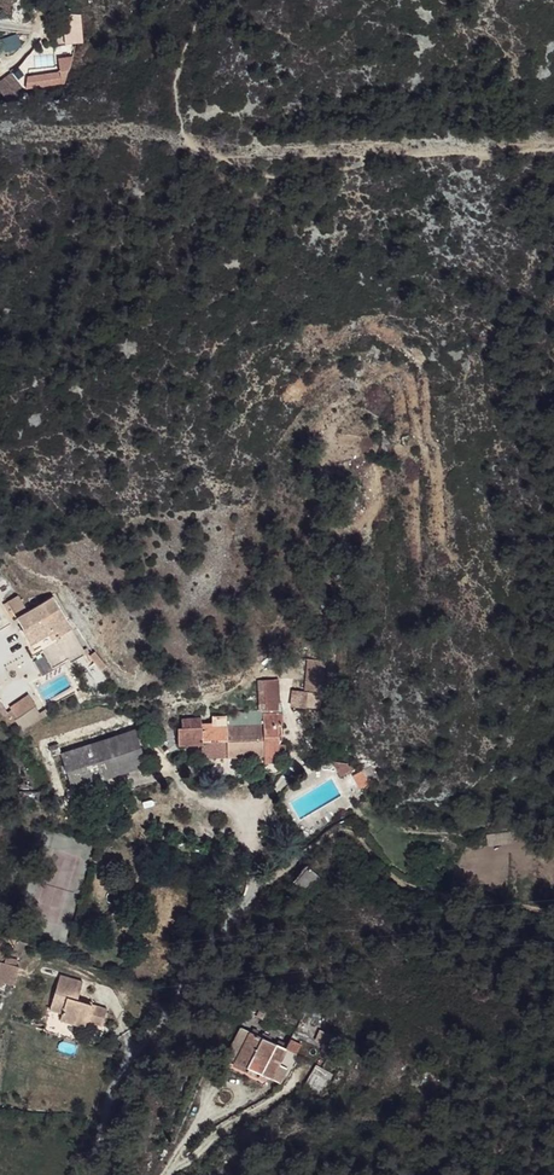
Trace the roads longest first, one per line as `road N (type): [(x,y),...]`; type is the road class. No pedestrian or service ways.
road 1 (residential): [(96,1174),(114,1086),(254,889)]

